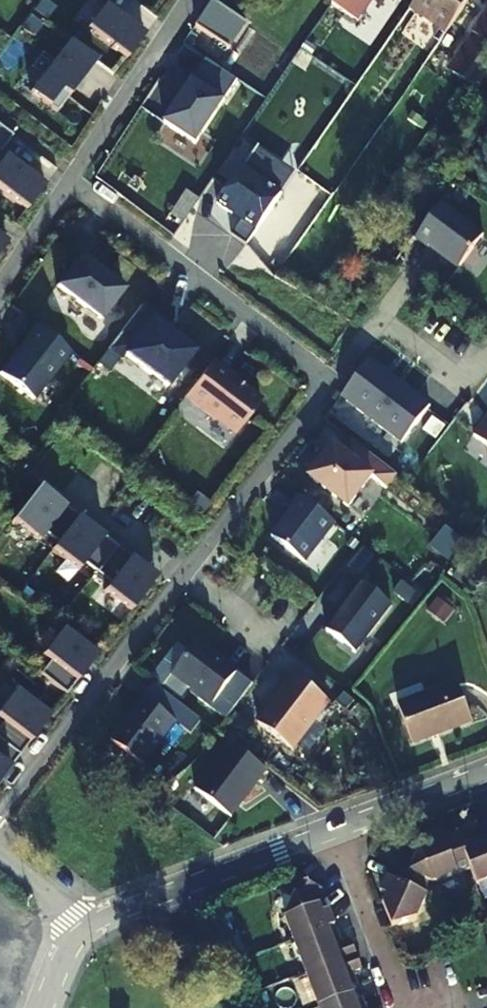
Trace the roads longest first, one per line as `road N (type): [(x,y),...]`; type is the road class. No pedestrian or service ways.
road 1 (residential): [(0,814),(330,381)]
road 2 (residential): [(330,381),(71,178)]
road 3 (residential): [(87,925),(334,832)]
road 4 (residential): [(334,832),(389,970),(405,991),(444,1007)]
road 5 (residential): [(187,0),(71,178)]
road 6 (residential): [(334,832),(486,773)]
road 7 (residential): [(330,381),(408,275)]
road 8 (residential): [(71,178),(0,286)]

